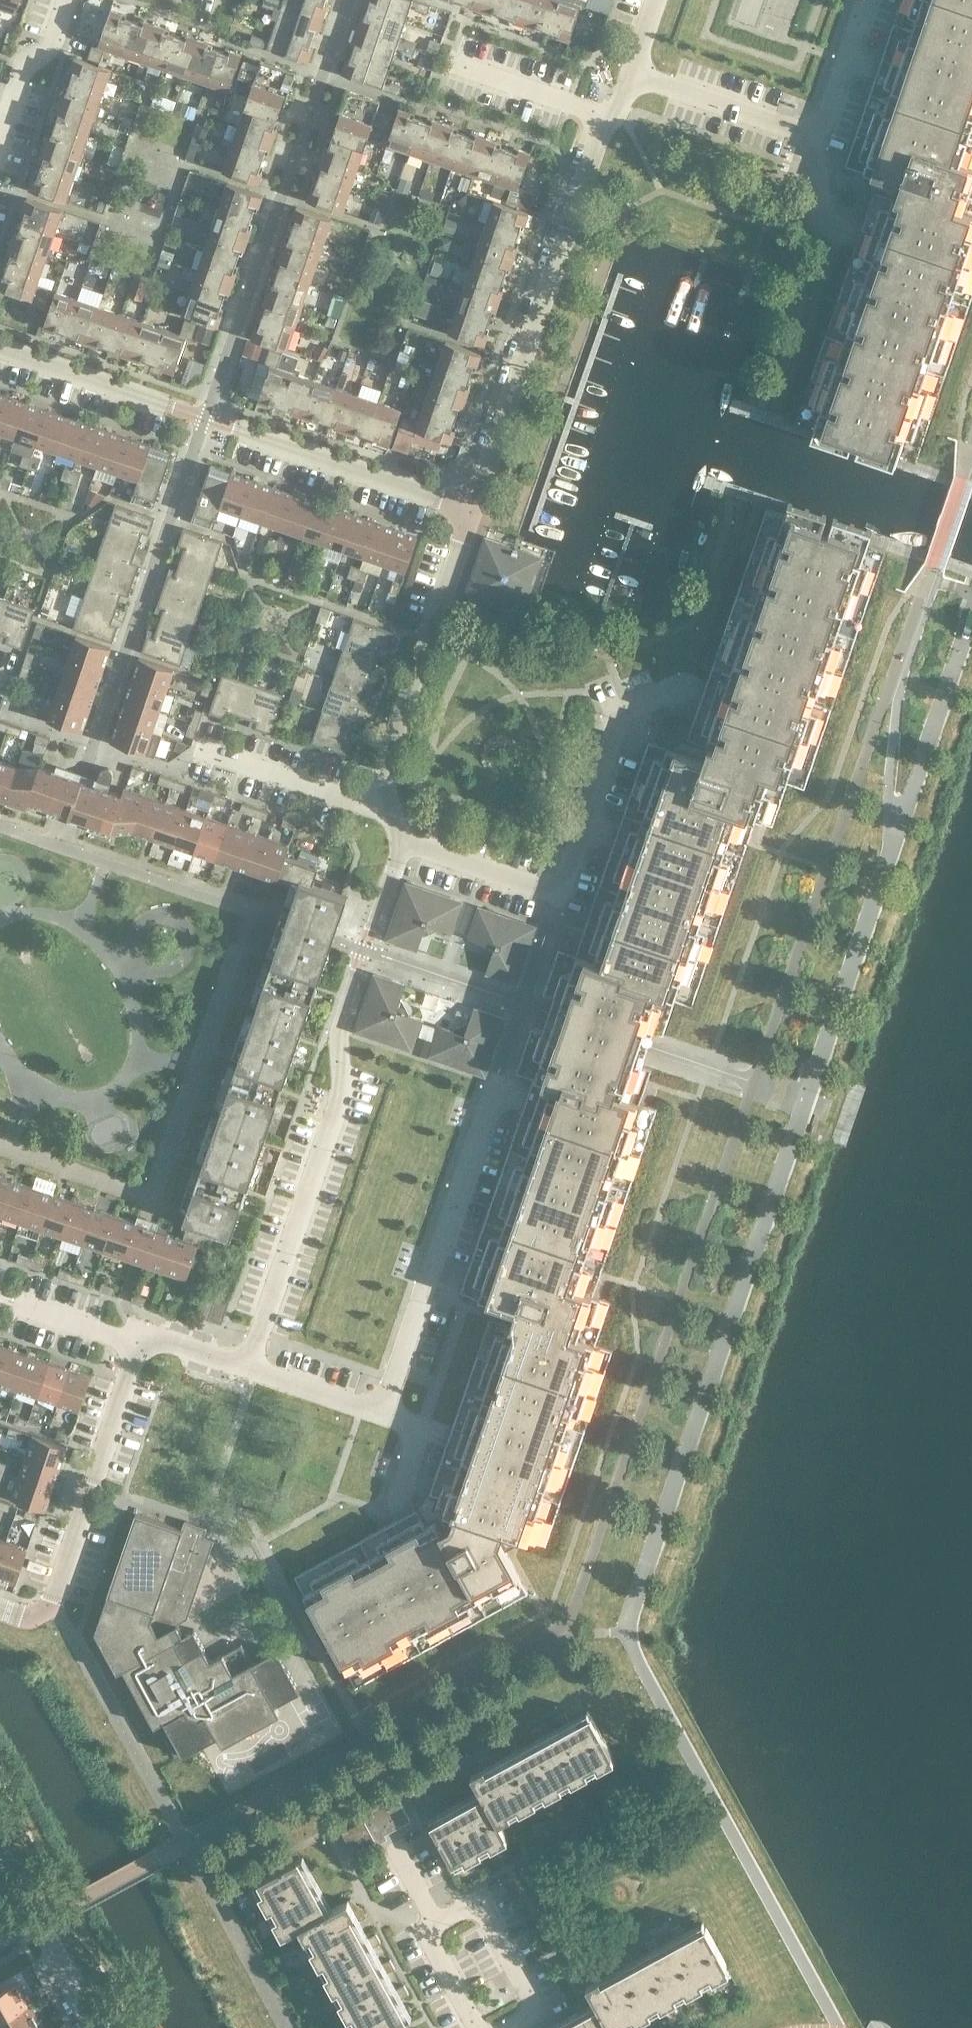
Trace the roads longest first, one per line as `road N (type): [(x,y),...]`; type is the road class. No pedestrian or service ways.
road 1 (residential): [(396,842),(334,1047),(338,1090),(244,1366)]
road 2 (residential): [(495,1082),(382,1413),(244,1366)]
road 3 (residential): [(470,511),(0,355)]
road 4 (residential): [(244,1366),(165,1340),(137,1346),(53,1609),(0,1593)]
road 5 (residential): [(396,842),(559,894),(621,717),(683,685)]
road 6 (residential): [(606,117),(470,511)]
road 7 (residential): [(470,511),(368,807),(396,842)]
road 8 (residential): [(863,0),(817,136),(632,73)]
road 9 (residential): [(90,2027),(0,1855)]
road 10 (residential): [(458,1904),(420,1922),(475,2027)]
road 11 (residential): [(0,137),(27,61),(57,36),(68,0)]

